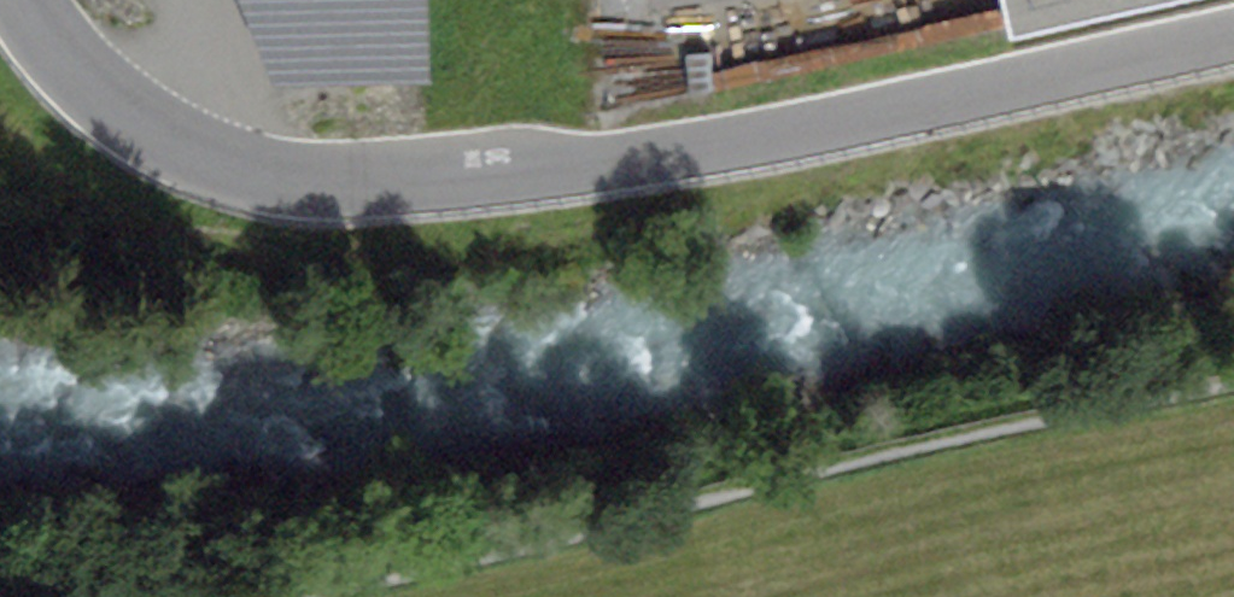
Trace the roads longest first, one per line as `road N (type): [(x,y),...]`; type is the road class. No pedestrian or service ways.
road 1 (tertiary): [(26,0),(67,64),(128,116),(209,161),(273,182),(364,189),(612,163),(1233,31)]
road 2 (track): [(1233,373),(245,596)]

